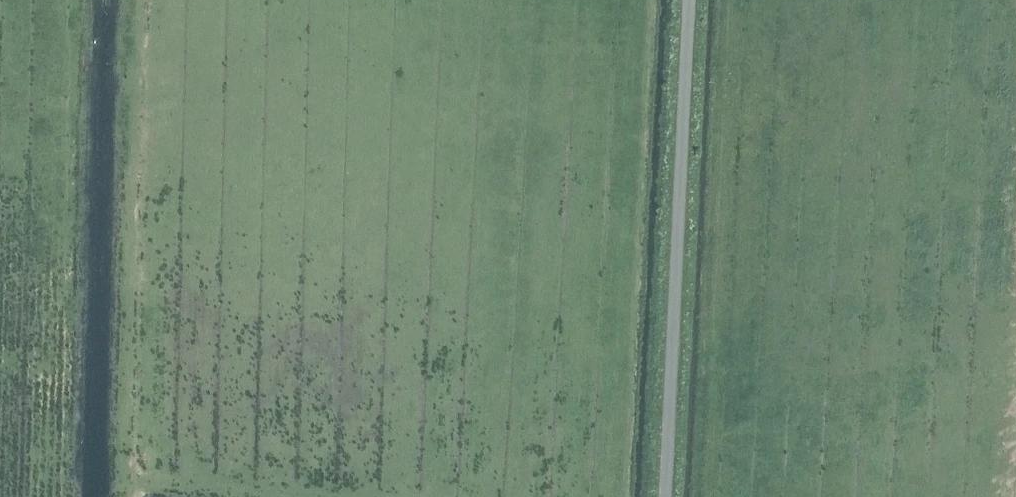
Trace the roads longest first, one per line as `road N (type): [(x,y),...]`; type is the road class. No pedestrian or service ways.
road 1 (unclassified): [(665,496),(689,0)]

